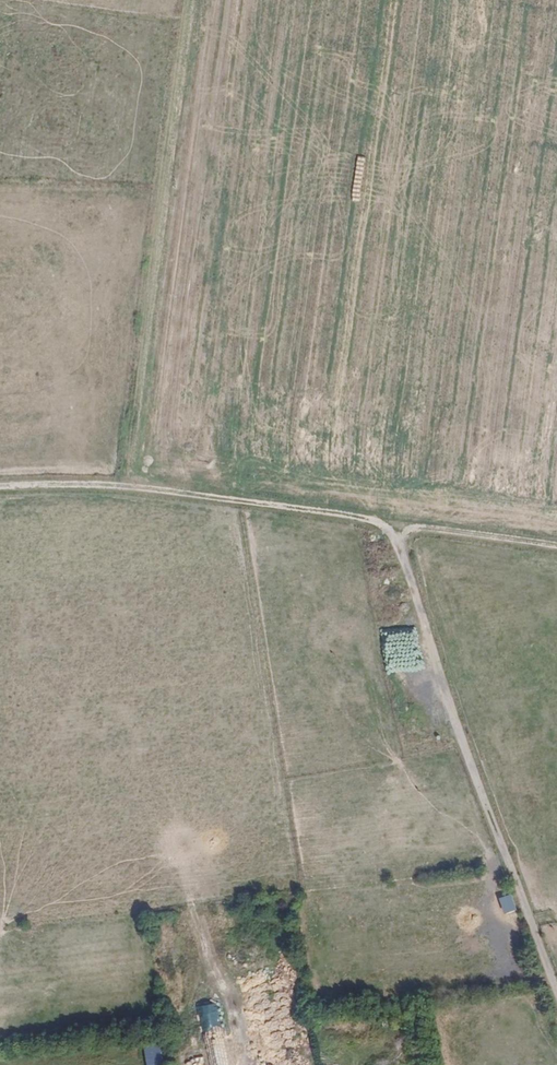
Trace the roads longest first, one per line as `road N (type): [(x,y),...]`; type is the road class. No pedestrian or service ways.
road 1 (track): [(0,481),(115,485),(556,545)]
road 2 (track): [(556,988),(392,519)]

